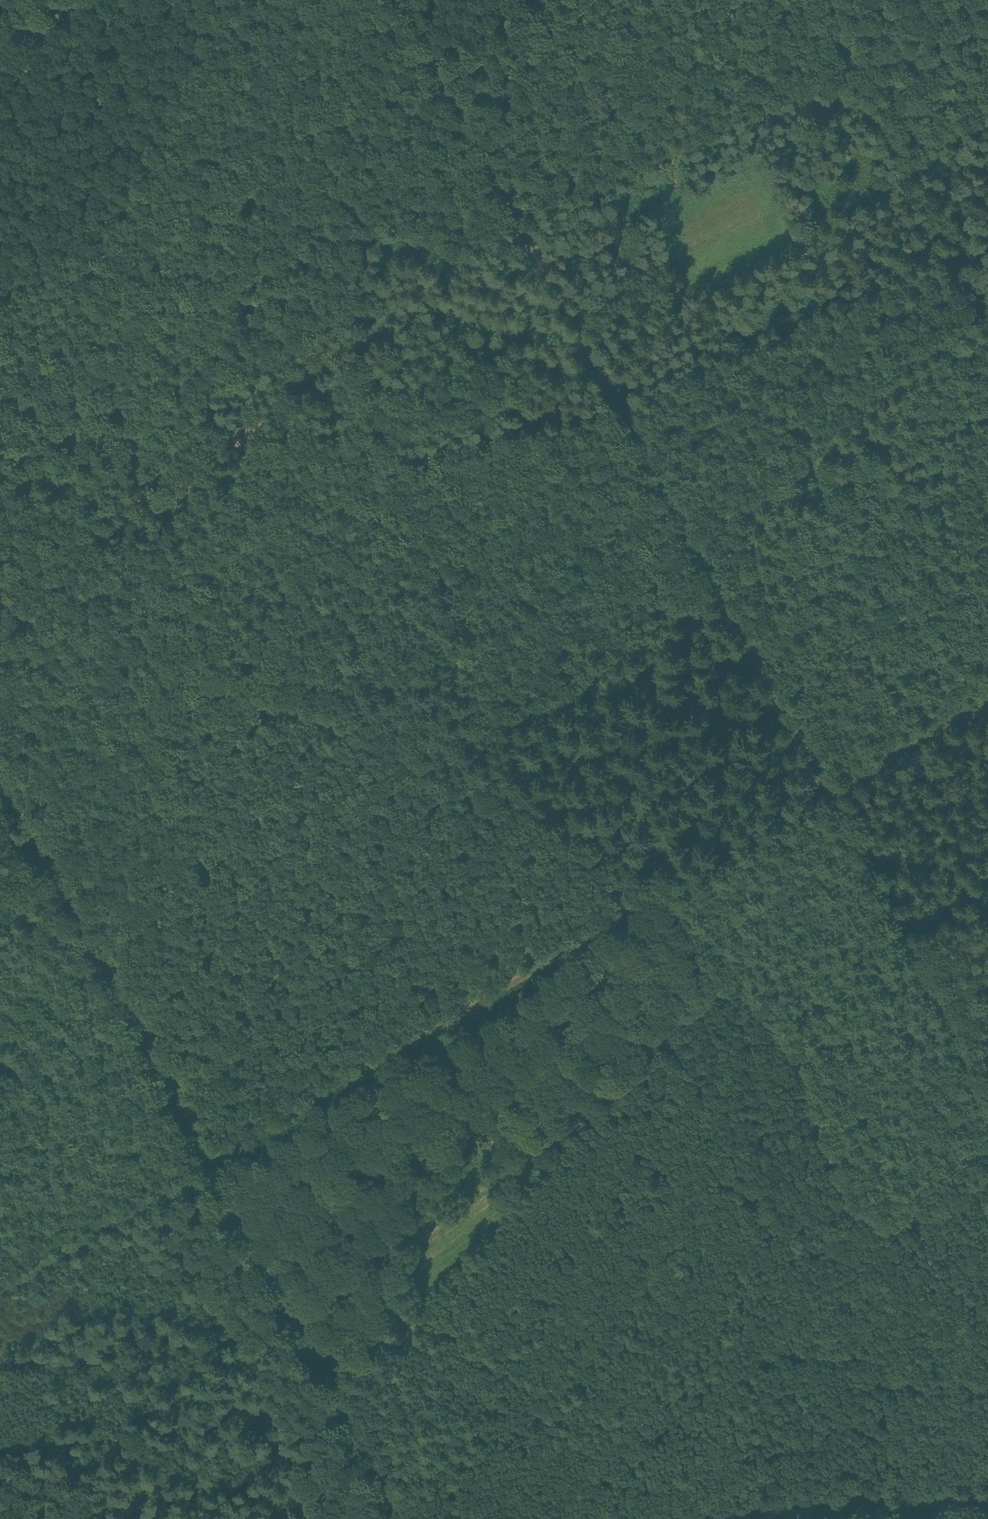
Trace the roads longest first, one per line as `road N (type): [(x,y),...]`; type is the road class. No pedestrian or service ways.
road 1 (track): [(401,0),(828,794)]
road 2 (track): [(212,1162),(828,794)]
road 3 (track): [(212,1162),(0,769)]
road 4 (track): [(406,1518),(212,1162)]
road 5 (track): [(828,794),(987,1120)]
road 6 (track): [(987,1497),(695,1518)]
road 7 (track): [(212,1162),(0,1290)]
road 8 (track): [(828,794),(987,699)]

